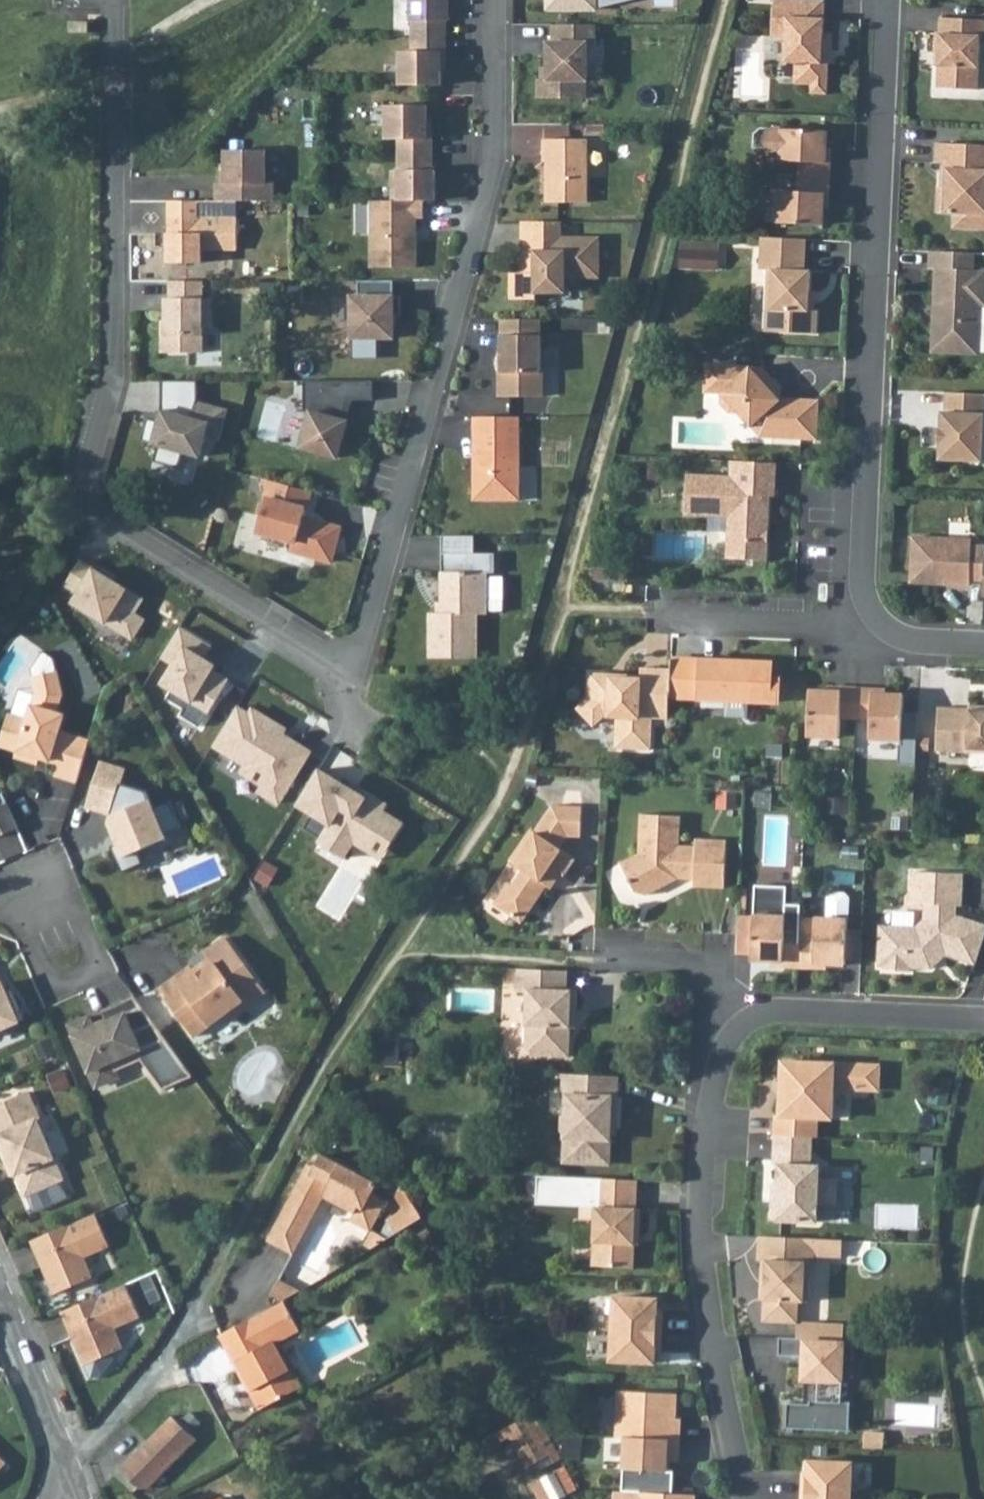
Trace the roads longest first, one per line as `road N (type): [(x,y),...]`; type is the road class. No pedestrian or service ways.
road 1 (residential): [(495,0),(496,159),(365,634),(346,651),(319,653),(101,522),(87,502),(111,381),(112,60)]
road 2 (residential): [(892,0),(866,589),(882,628)]
road 3 (residential): [(748,1498),(701,1205),(731,1048),(749,1016)]
road 4 (residential): [(749,1016),(784,1007),(983,1020)]
road 5 (residential): [(882,628),(661,619)]
road 6 (residential): [(0,1308),(73,1486)]
road 7 (residential): [(605,945),(649,946),(678,960),(749,1016)]
road 8 (residential): [(0,901),(30,899),(61,925),(84,990)]

